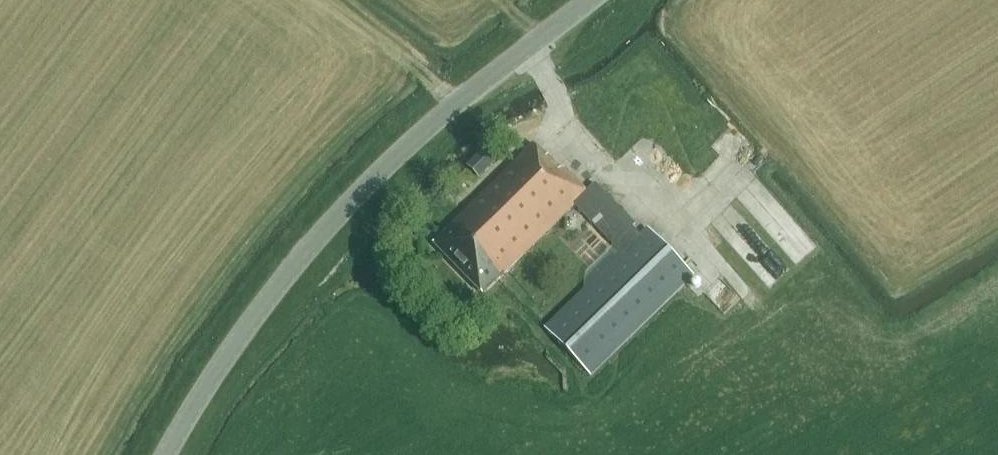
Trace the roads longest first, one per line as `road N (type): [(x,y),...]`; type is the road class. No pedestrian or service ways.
road 1 (tertiary): [(167,454),(253,314),(335,212),(467,89),(585,0)]

